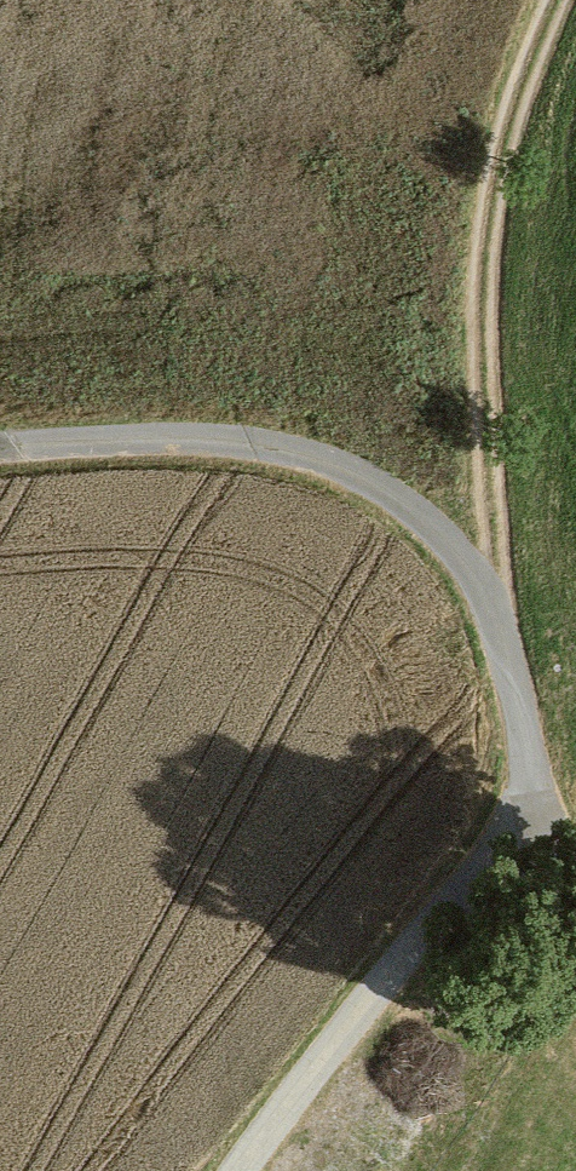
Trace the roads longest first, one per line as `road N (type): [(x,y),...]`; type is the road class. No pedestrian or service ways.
road 1 (track): [(0,446),(215,440),(336,464),(388,492),(432,528),(480,587),(535,783),(575,875)]
road 2 (track): [(553,0),(507,127),(488,219),(480,308),(494,618)]
road 3 (track): [(245,1170),(535,783)]

